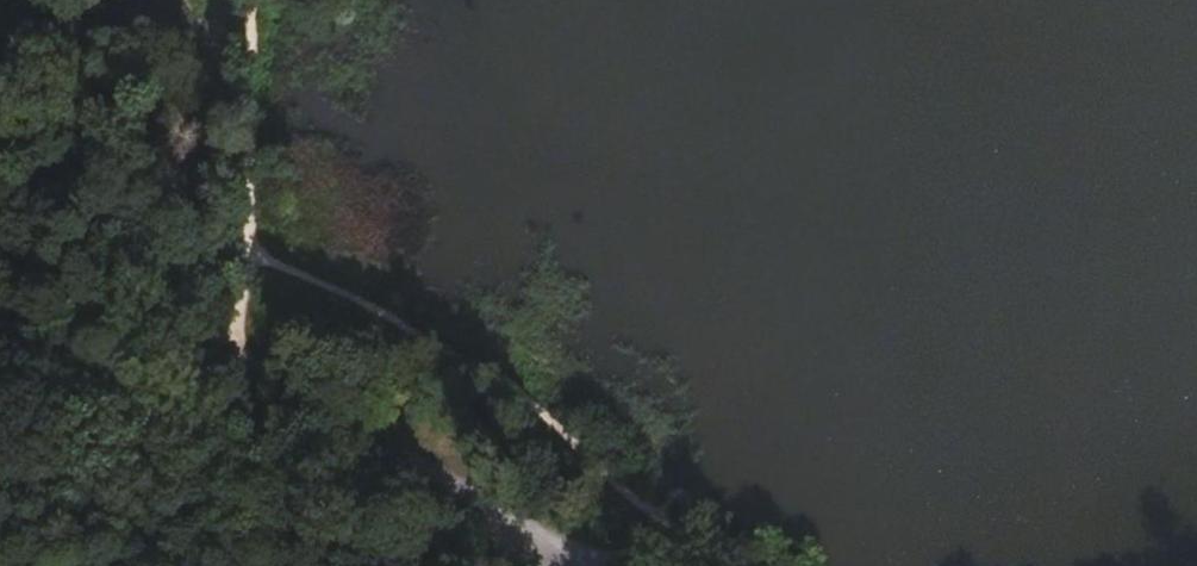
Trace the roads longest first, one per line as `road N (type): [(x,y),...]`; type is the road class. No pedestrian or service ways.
road 1 (track): [(245,361),(325,395),(495,527)]
road 2 (track): [(0,249),(245,361)]

